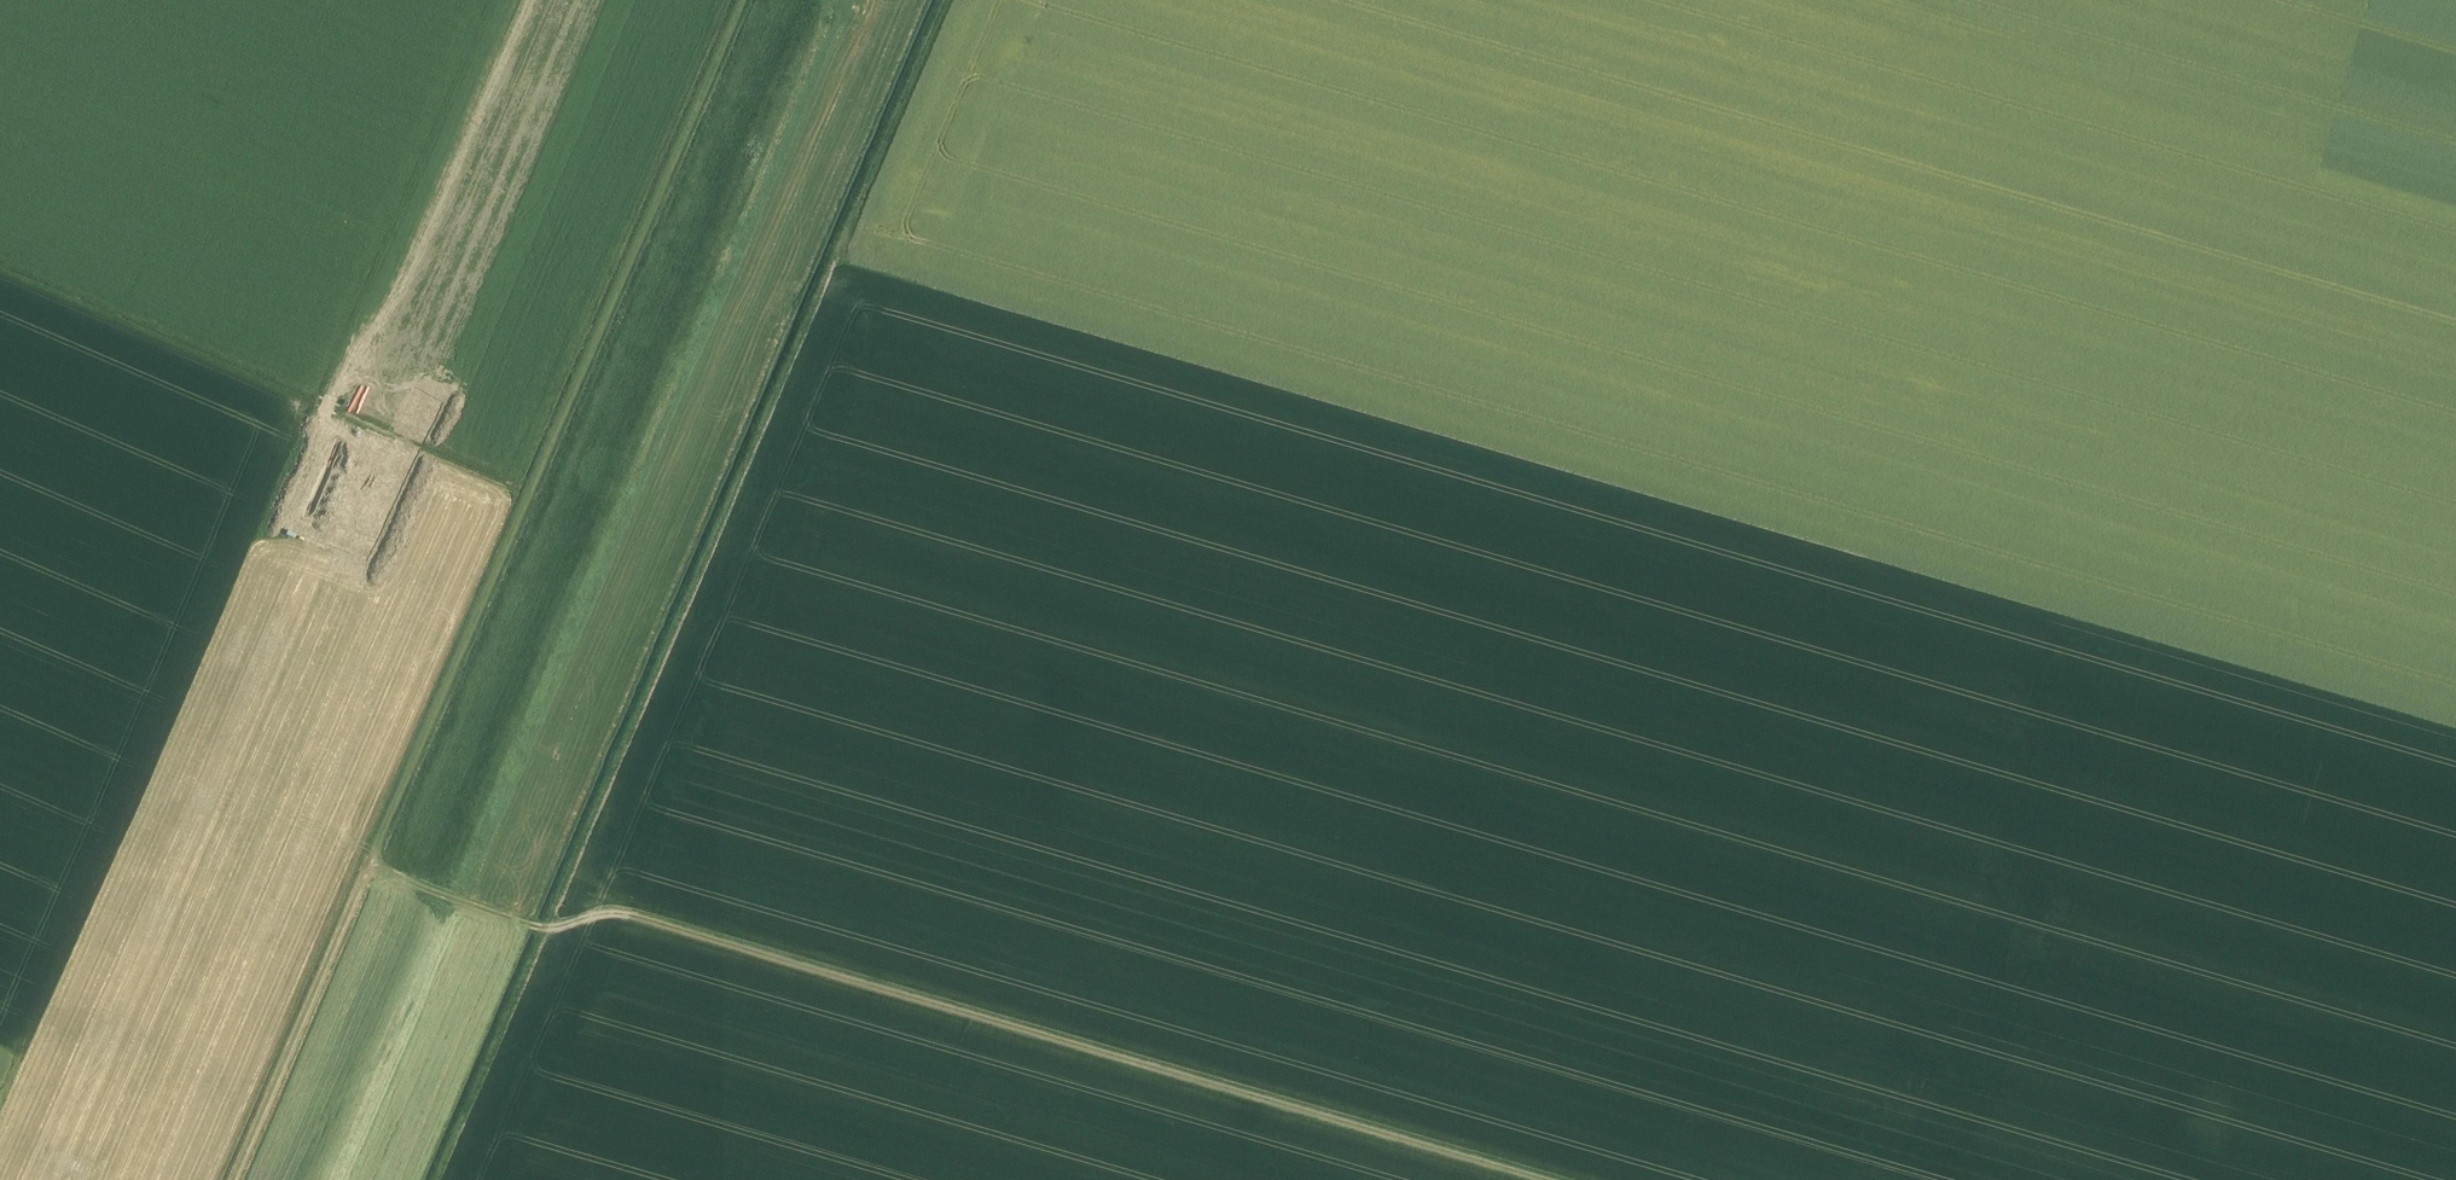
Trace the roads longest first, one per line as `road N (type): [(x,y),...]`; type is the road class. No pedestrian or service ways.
road 1 (track): [(742,0),(236,1179)]
road 2 (track): [(1682,0),(2455,223)]
road 3 (track): [(373,862),(488,904)]

